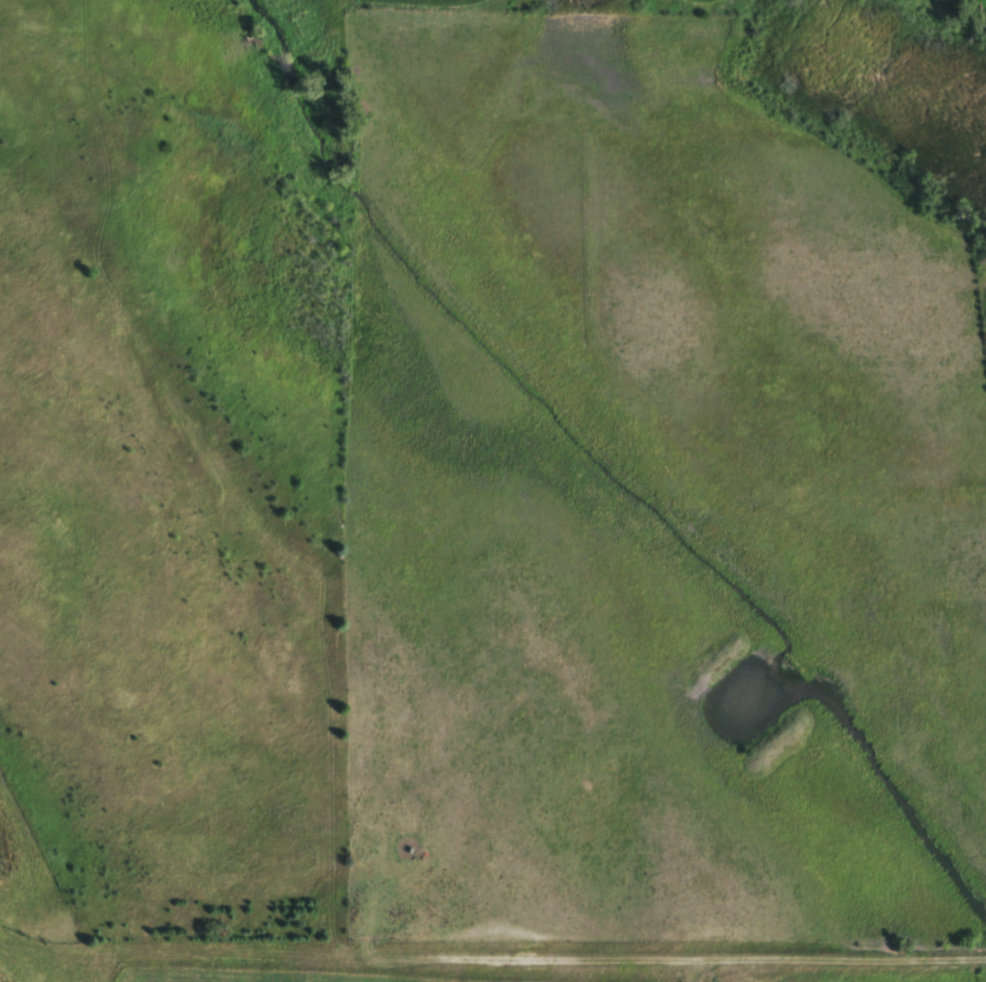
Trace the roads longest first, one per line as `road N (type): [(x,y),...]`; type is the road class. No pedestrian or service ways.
road 1 (residential): [(462,951),(985,951)]
road 2 (track): [(0,926),(105,948),(462,951)]

